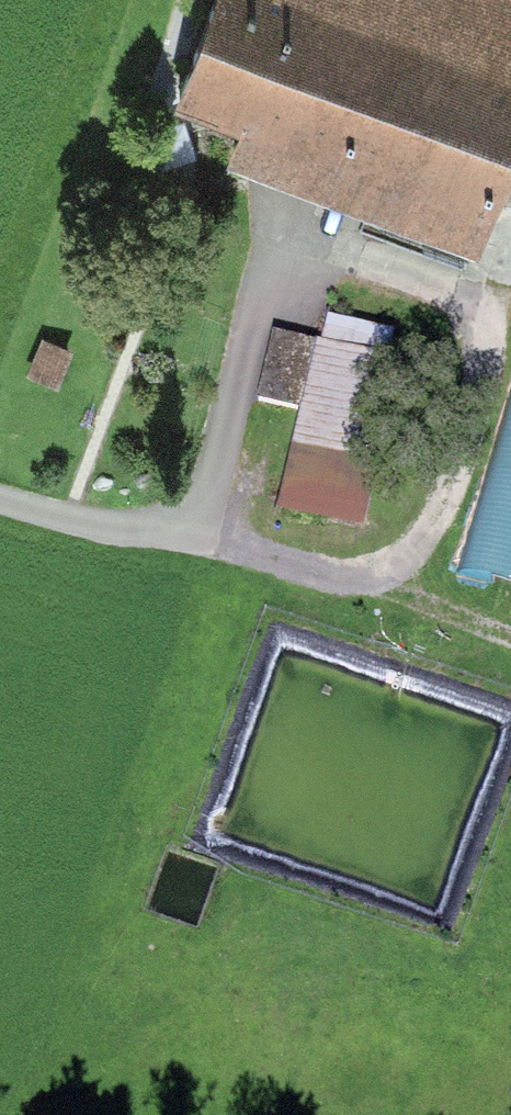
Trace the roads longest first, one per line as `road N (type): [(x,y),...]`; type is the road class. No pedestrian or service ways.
road 1 (track): [(510,275),(443,512),(387,594),(0,478)]
road 2 (track): [(180,527),(290,221),(509,283)]
road 3 (track): [(510,633),(387,594)]

